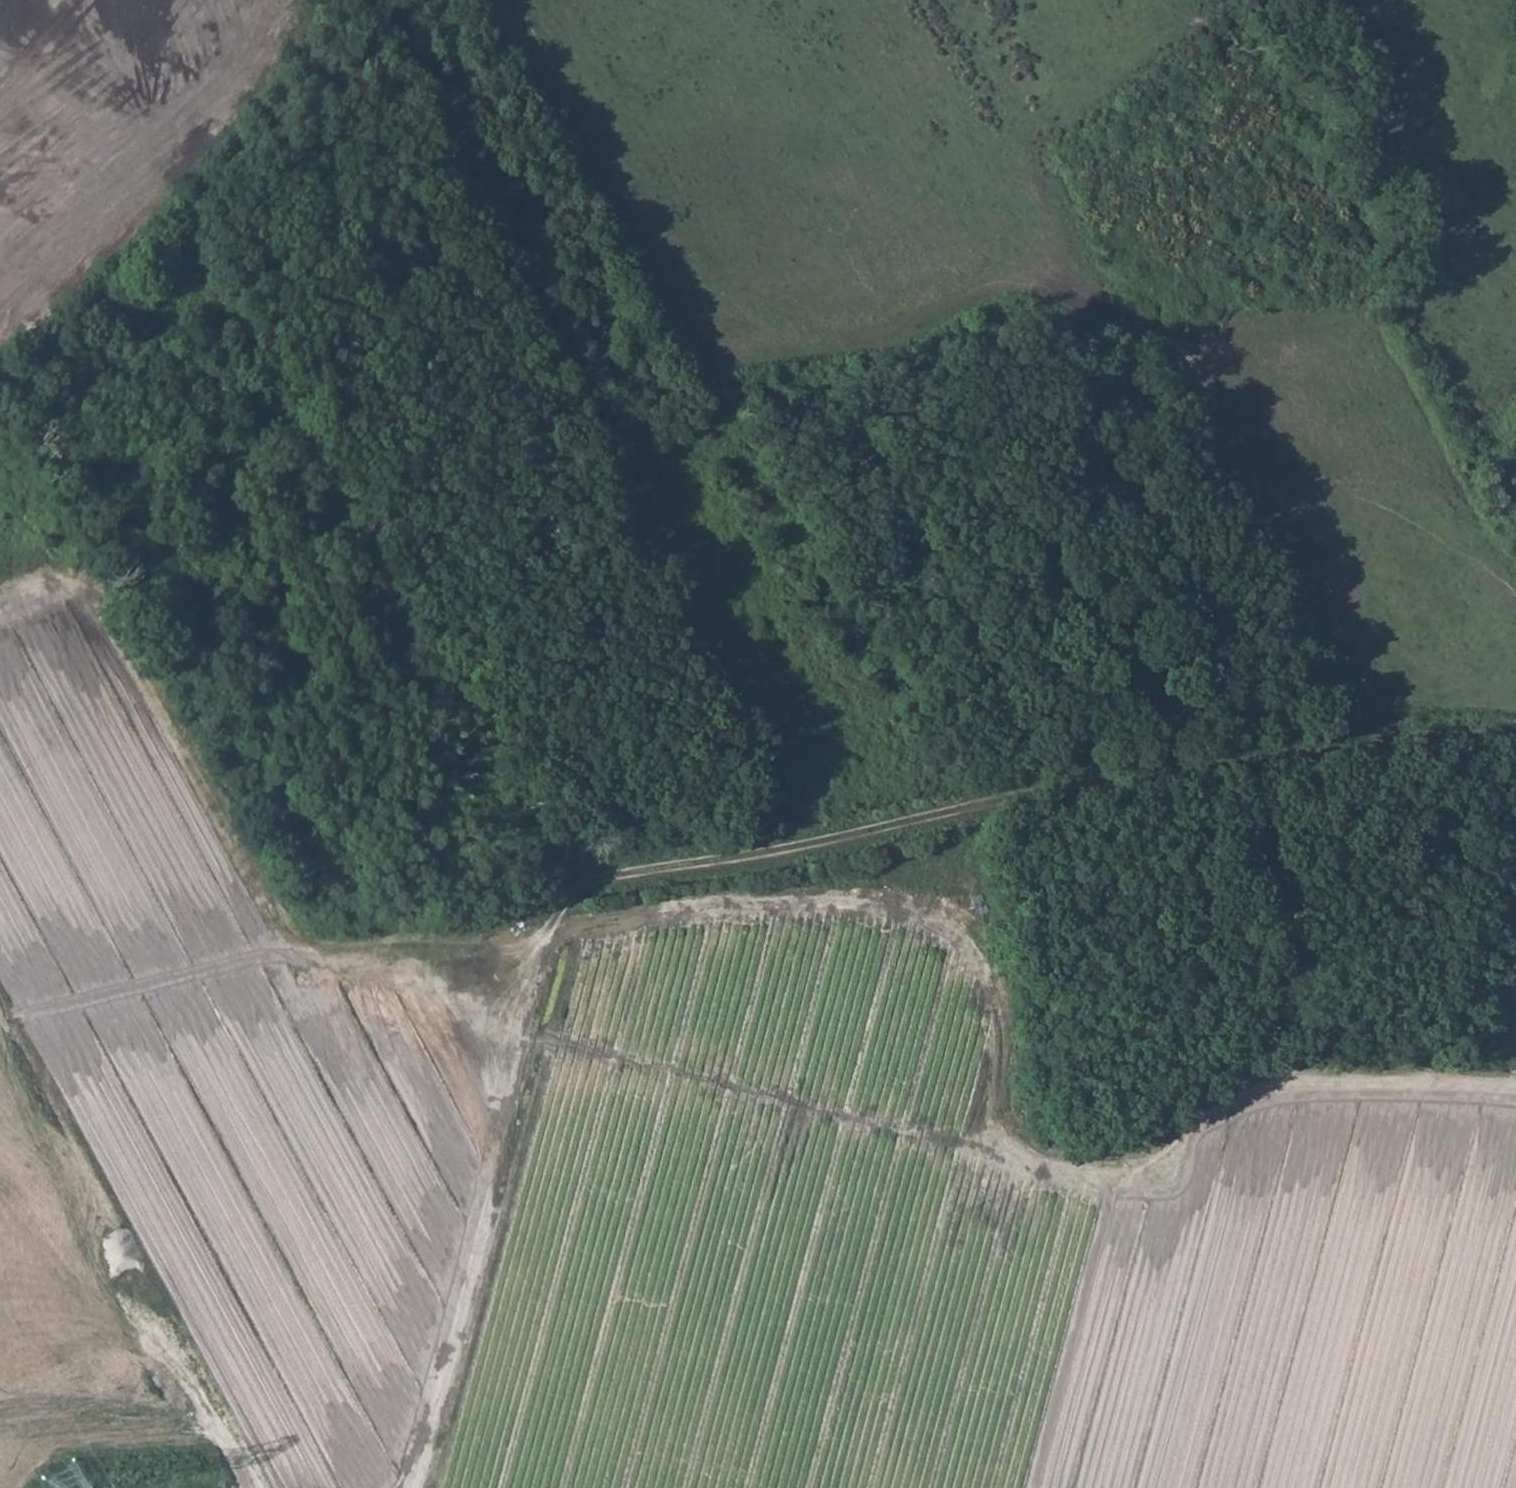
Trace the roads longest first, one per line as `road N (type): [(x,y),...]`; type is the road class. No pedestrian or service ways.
road 1 (track): [(1515,745),(1424,741),(1252,756),(796,853),(596,881),(558,911),(490,944),(405,969),(335,961),(292,936),(91,581),(0,588)]

